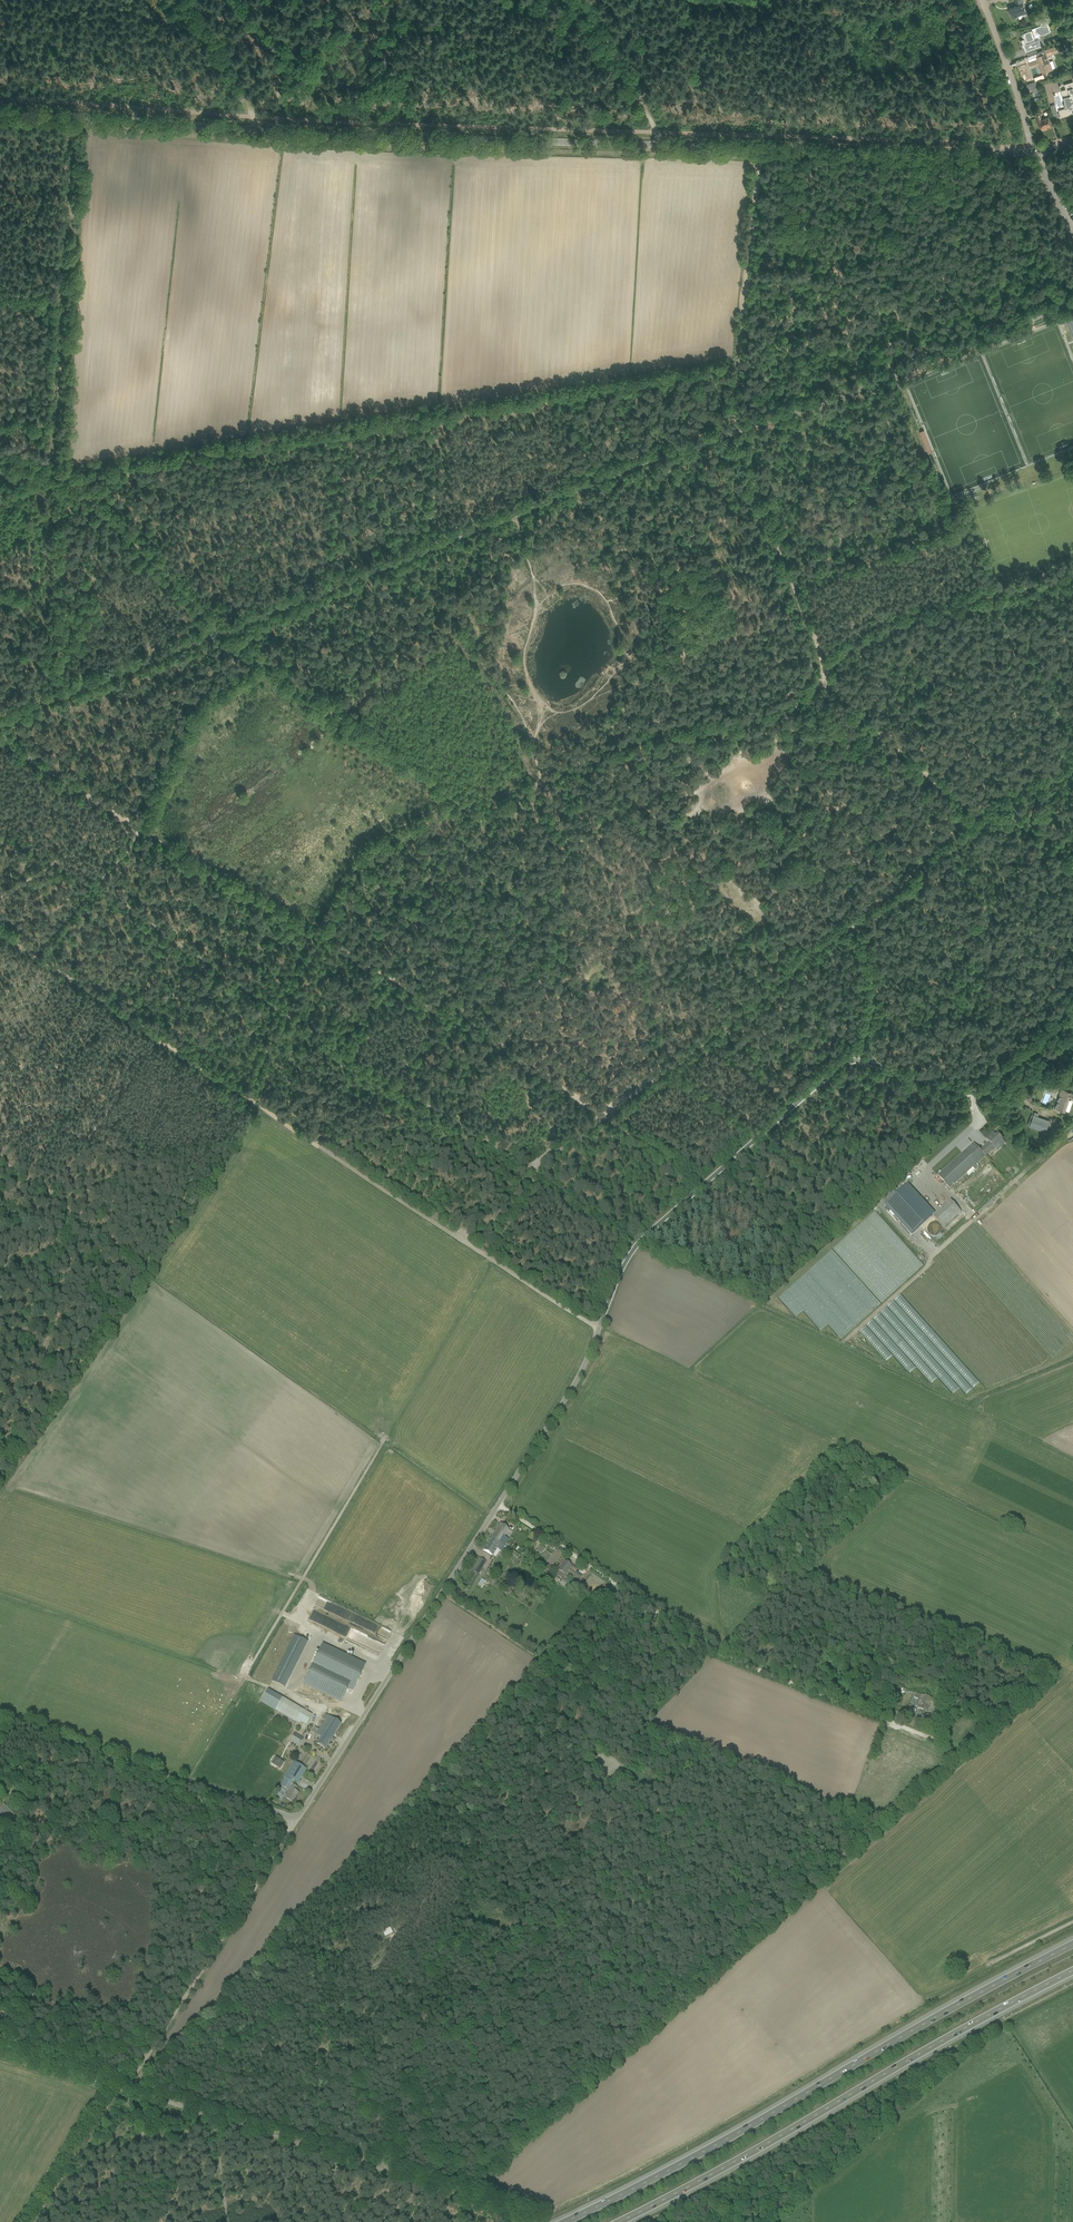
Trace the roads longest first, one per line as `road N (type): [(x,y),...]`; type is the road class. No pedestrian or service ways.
road 1 (unclassified): [(0,1713),(189,1783),(301,1813),(575,1386),(636,1246),(855,1056),(979,1092),(1072,1009)]
road 2 (track): [(223,2121),(465,2193),(742,1943),(755,1916),(706,1822),(655,1771),(639,1717),(439,1596)]
road 3 (secondary): [(1037,152),(324,134),(0,110)]
road 4 (track): [(760,158),(275,142),(91,128)]
road 5 (track): [(607,1116),(810,963),(981,808),(1031,831),(1072,865)]
road 6 (trunk): [(1072,1945),(564,2221)]
road 7 (track): [(489,1257),(36,956)]
road 8 (track): [(948,1721),(929,1737),(707,1647),(498,1504)]
road 9 (trunk): [(620,2221),(1072,1971)]
road 10 (track): [(37,2221),(301,1813)]
road 11 (track): [(143,831),(471,1025)]
road 12 (track): [(417,411),(58,474)]
road 13 (track): [(471,1025),(710,1176)]
road 14 (track): [(808,2072),(1014,1951)]
road 15 (track): [(0,2053),(223,2121)]
road 16 (track): [(740,361),(523,393)]
road 17 (track): [(764,147),(740,361)]
road 18 (track): [(974,597),(924,607),(854,641),(829,672)]
road 19 (track): [(733,434),(797,590)]
road 20 (track): [(659,145),(582,0)]
road 21 (track): [(1072,730),(984,594)]
road 22 (unclassified): [(1037,152),(984,0)]
road 23 (track): [(0,737),(129,821)]
road 24 (track): [(334,945),(361,944),(440,898),(474,891)]
road 25 (track): [(937,779),(981,808),(1072,768)]
road 26 (track): [(663,732),(538,784)]
road 27 (track): [(794,708),(773,720),(663,732)]
road 28 (track): [(72,1741),(0,1852)]
road 29 (track): [(599,1329),(489,1257)]
road 30 (track): [(829,672),(879,735),(919,764)]
road 31 (track): [(849,150),(805,33)]

